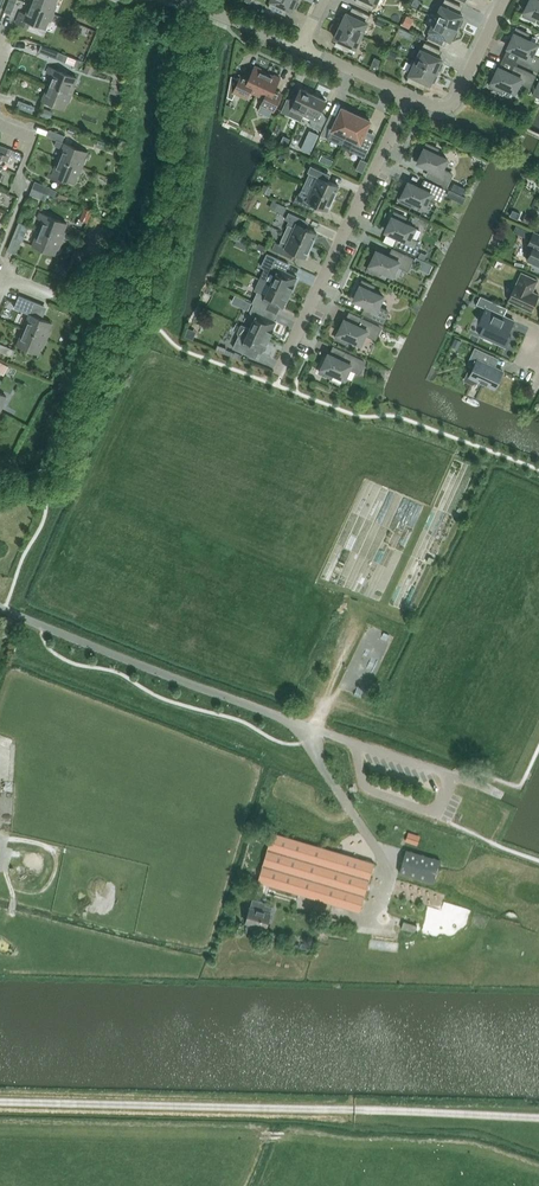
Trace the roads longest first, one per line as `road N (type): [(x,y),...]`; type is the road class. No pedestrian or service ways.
road 1 (unclassified): [(0,1102),(354,1110)]
road 2 (unclassified): [(308,729),(0,609)]
road 3 (residential): [(279,372),(409,96)]
road 4 (residential): [(409,96),(435,108),(454,104),(504,0)]
road 5 (residential): [(301,47),(183,0)]

